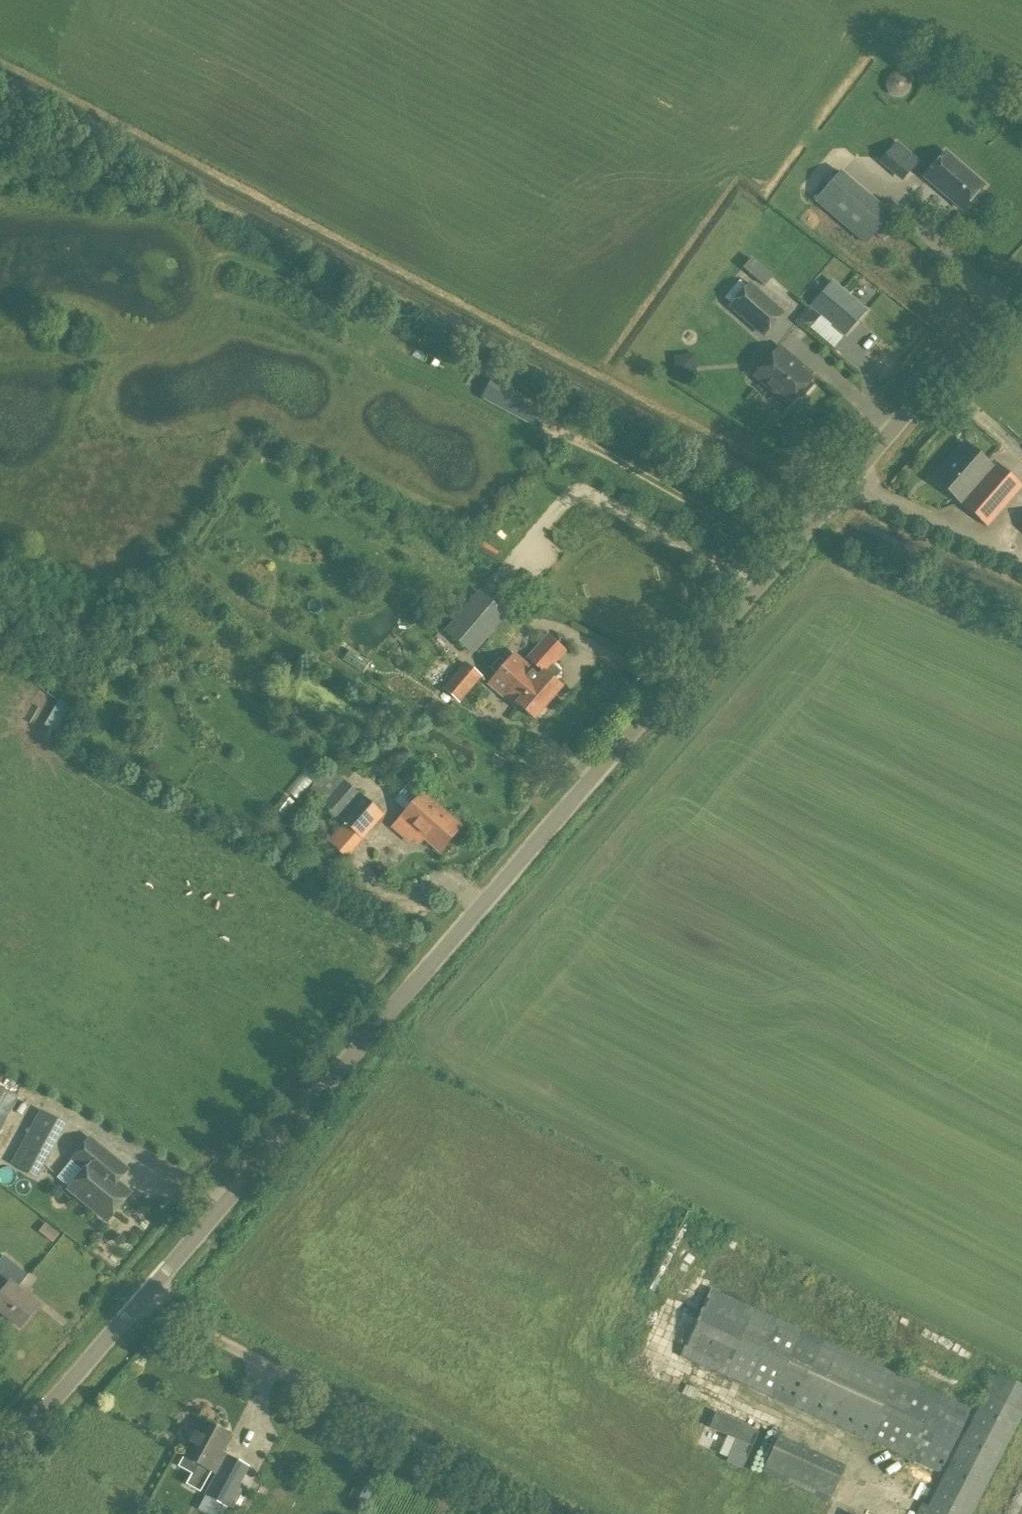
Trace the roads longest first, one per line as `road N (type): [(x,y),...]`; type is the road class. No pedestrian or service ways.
road 1 (unclassified): [(143,1298),(1021,280)]
road 2 (unclassified): [(552,1513),(143,1298)]
road 3 (unclassified): [(0,1463),(143,1298)]

